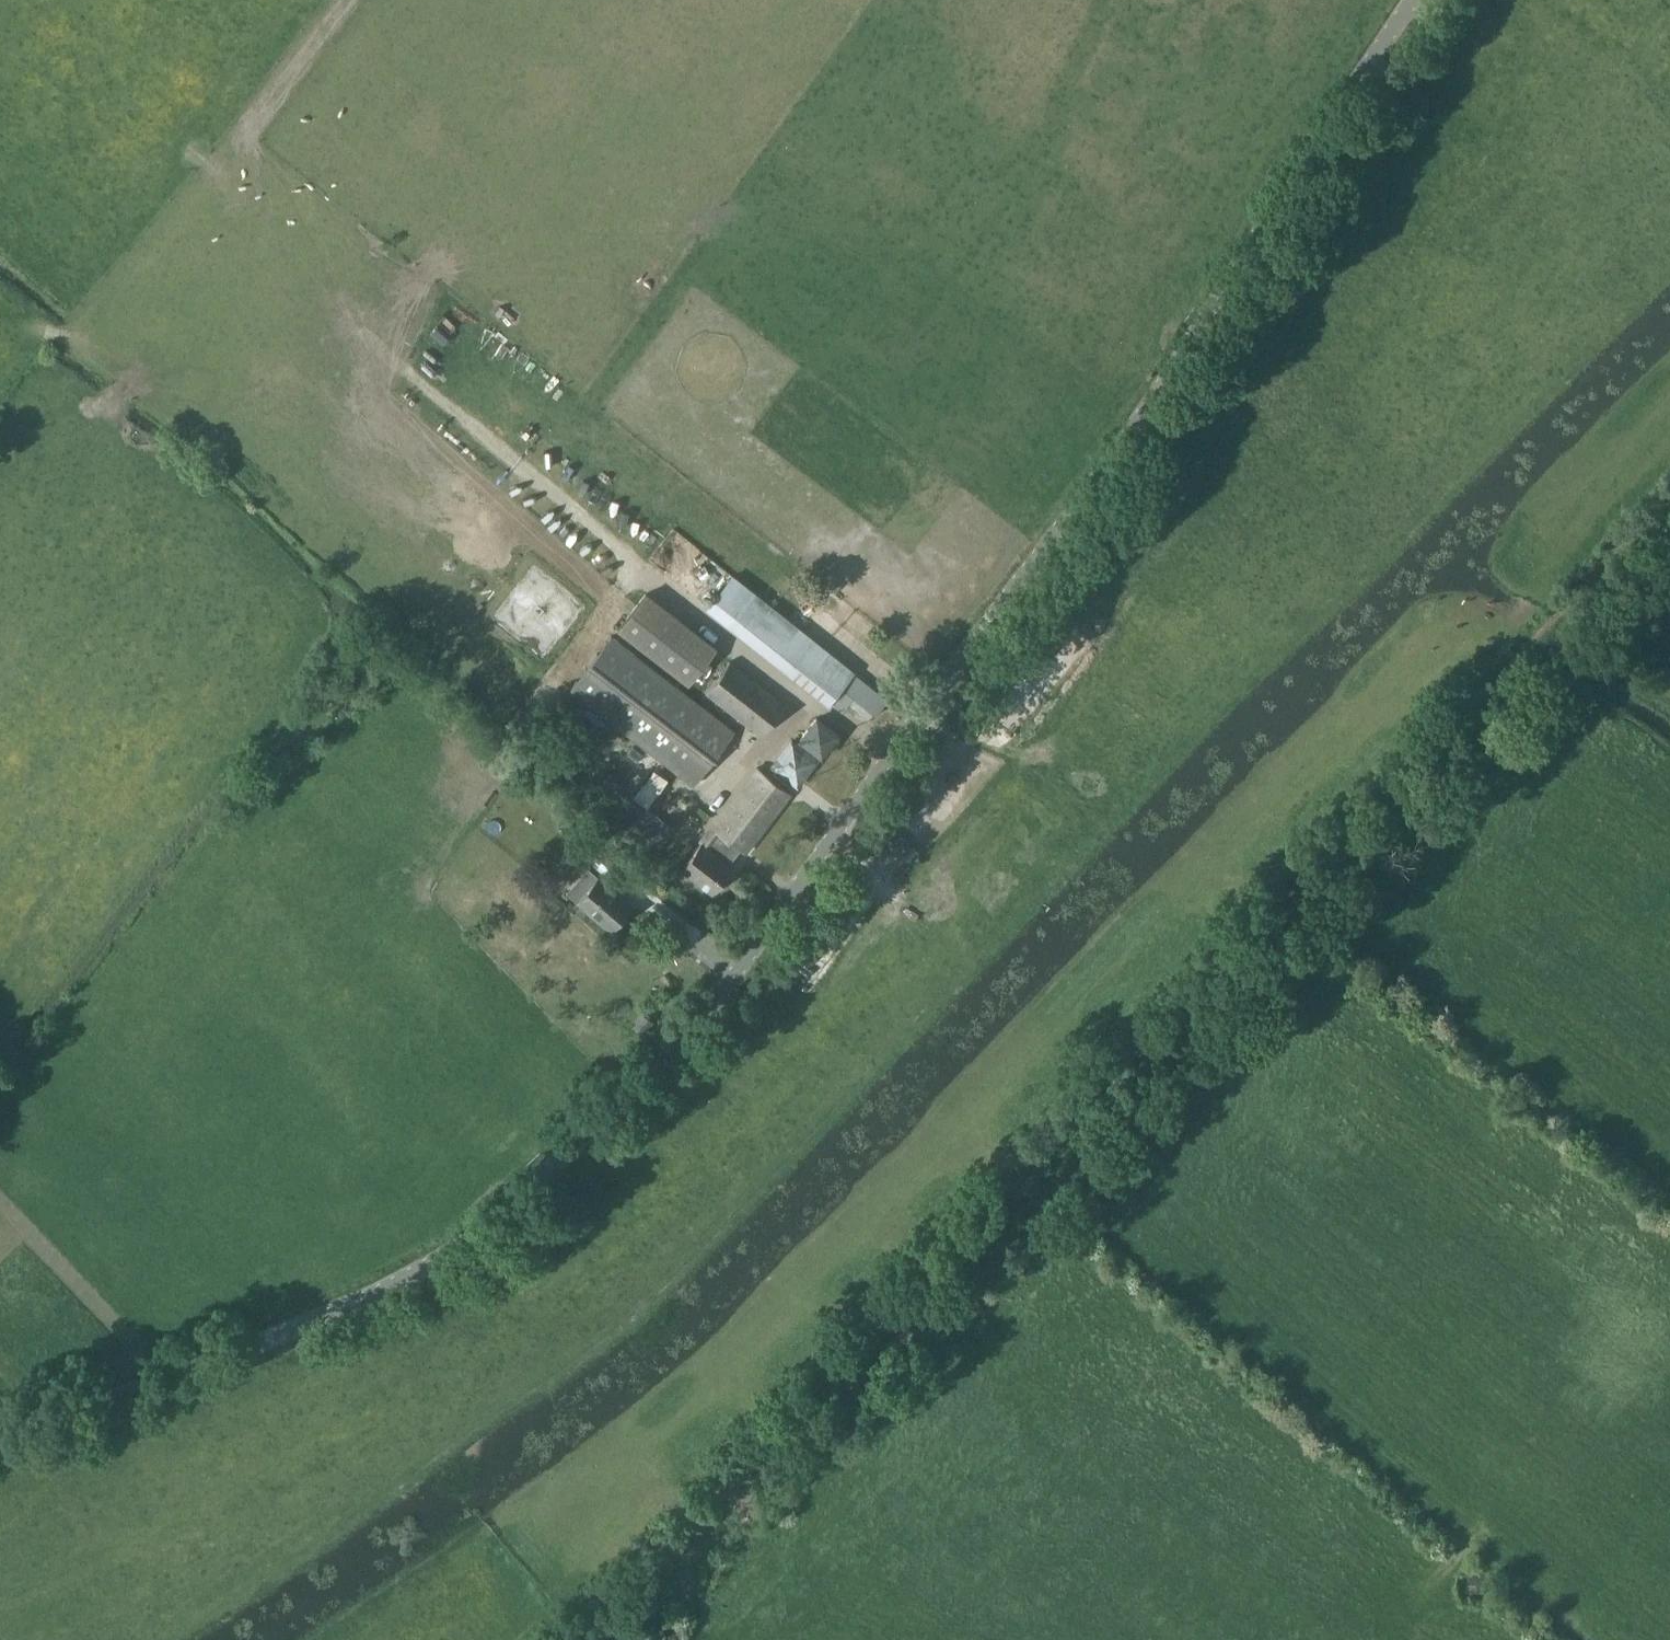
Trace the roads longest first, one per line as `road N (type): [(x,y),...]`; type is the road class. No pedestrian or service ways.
road 1 (unclassified): [(0,1441),(244,1353),(381,1284),(528,1185),(694,1020),(1189,342),(1412,0)]
road 2 (track): [(569,1639),(1669,498)]

